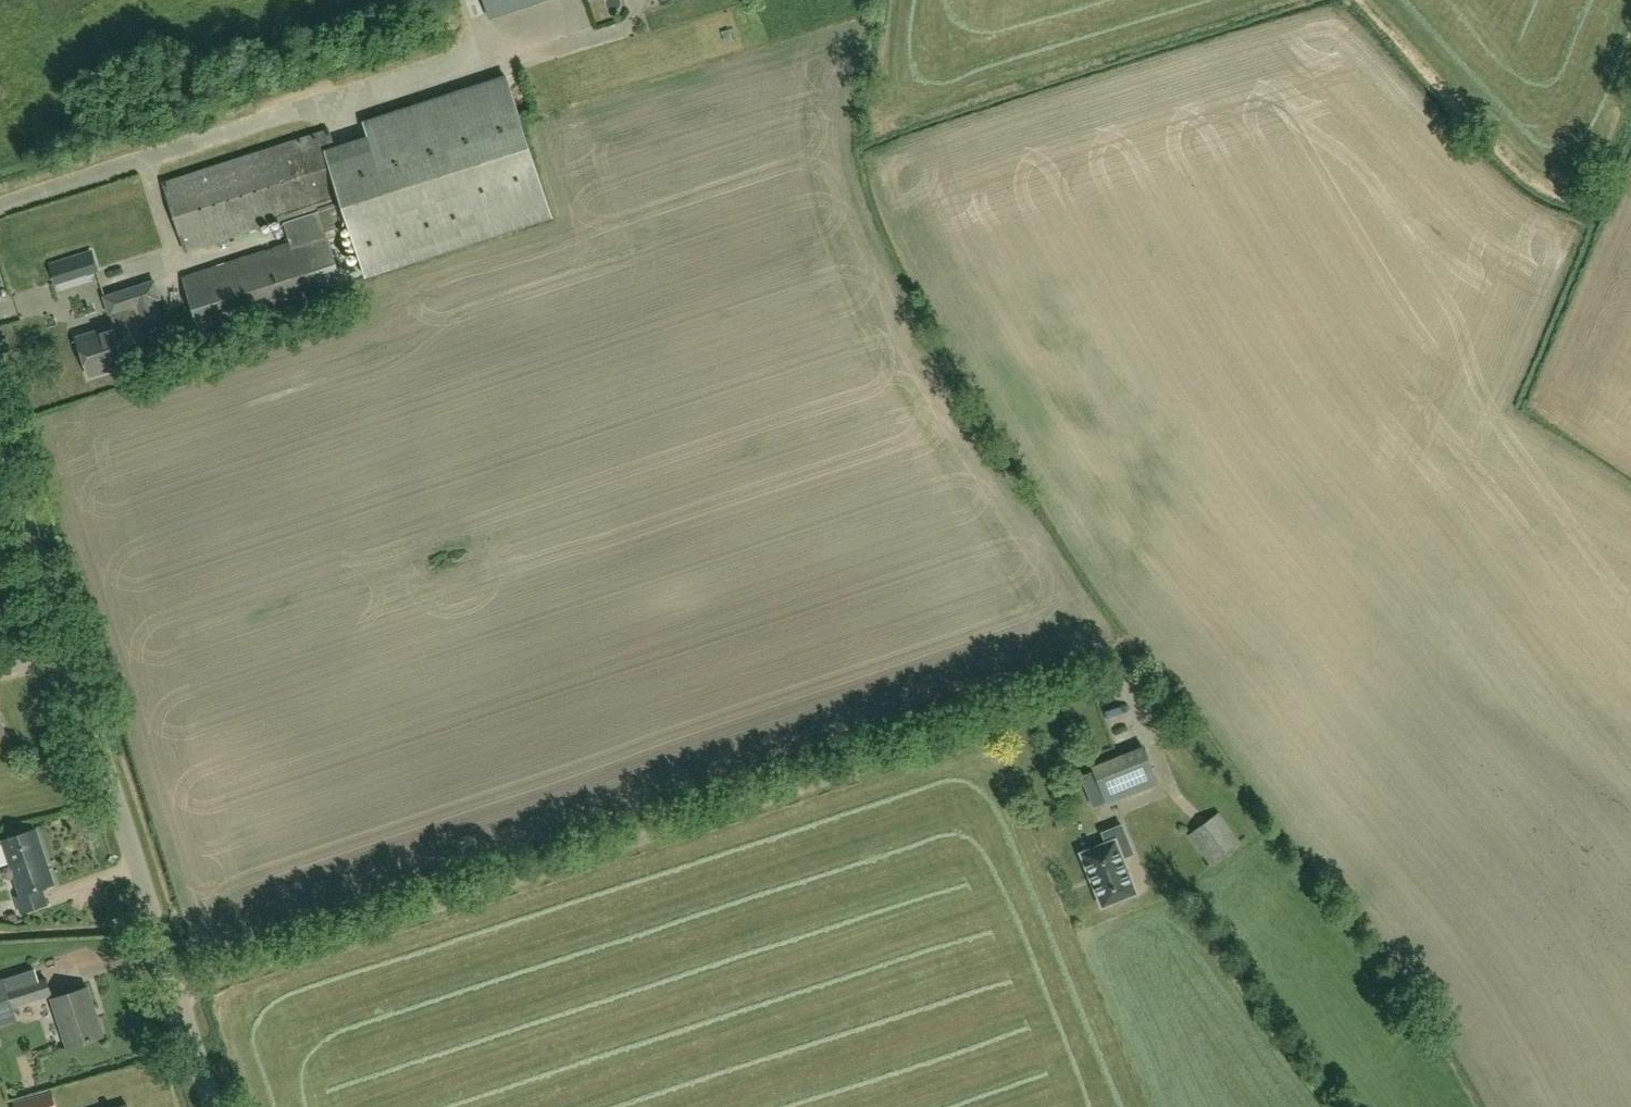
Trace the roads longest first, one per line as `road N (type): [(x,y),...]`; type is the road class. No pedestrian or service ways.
road 1 (unclassified): [(212,1106),(0,445)]

